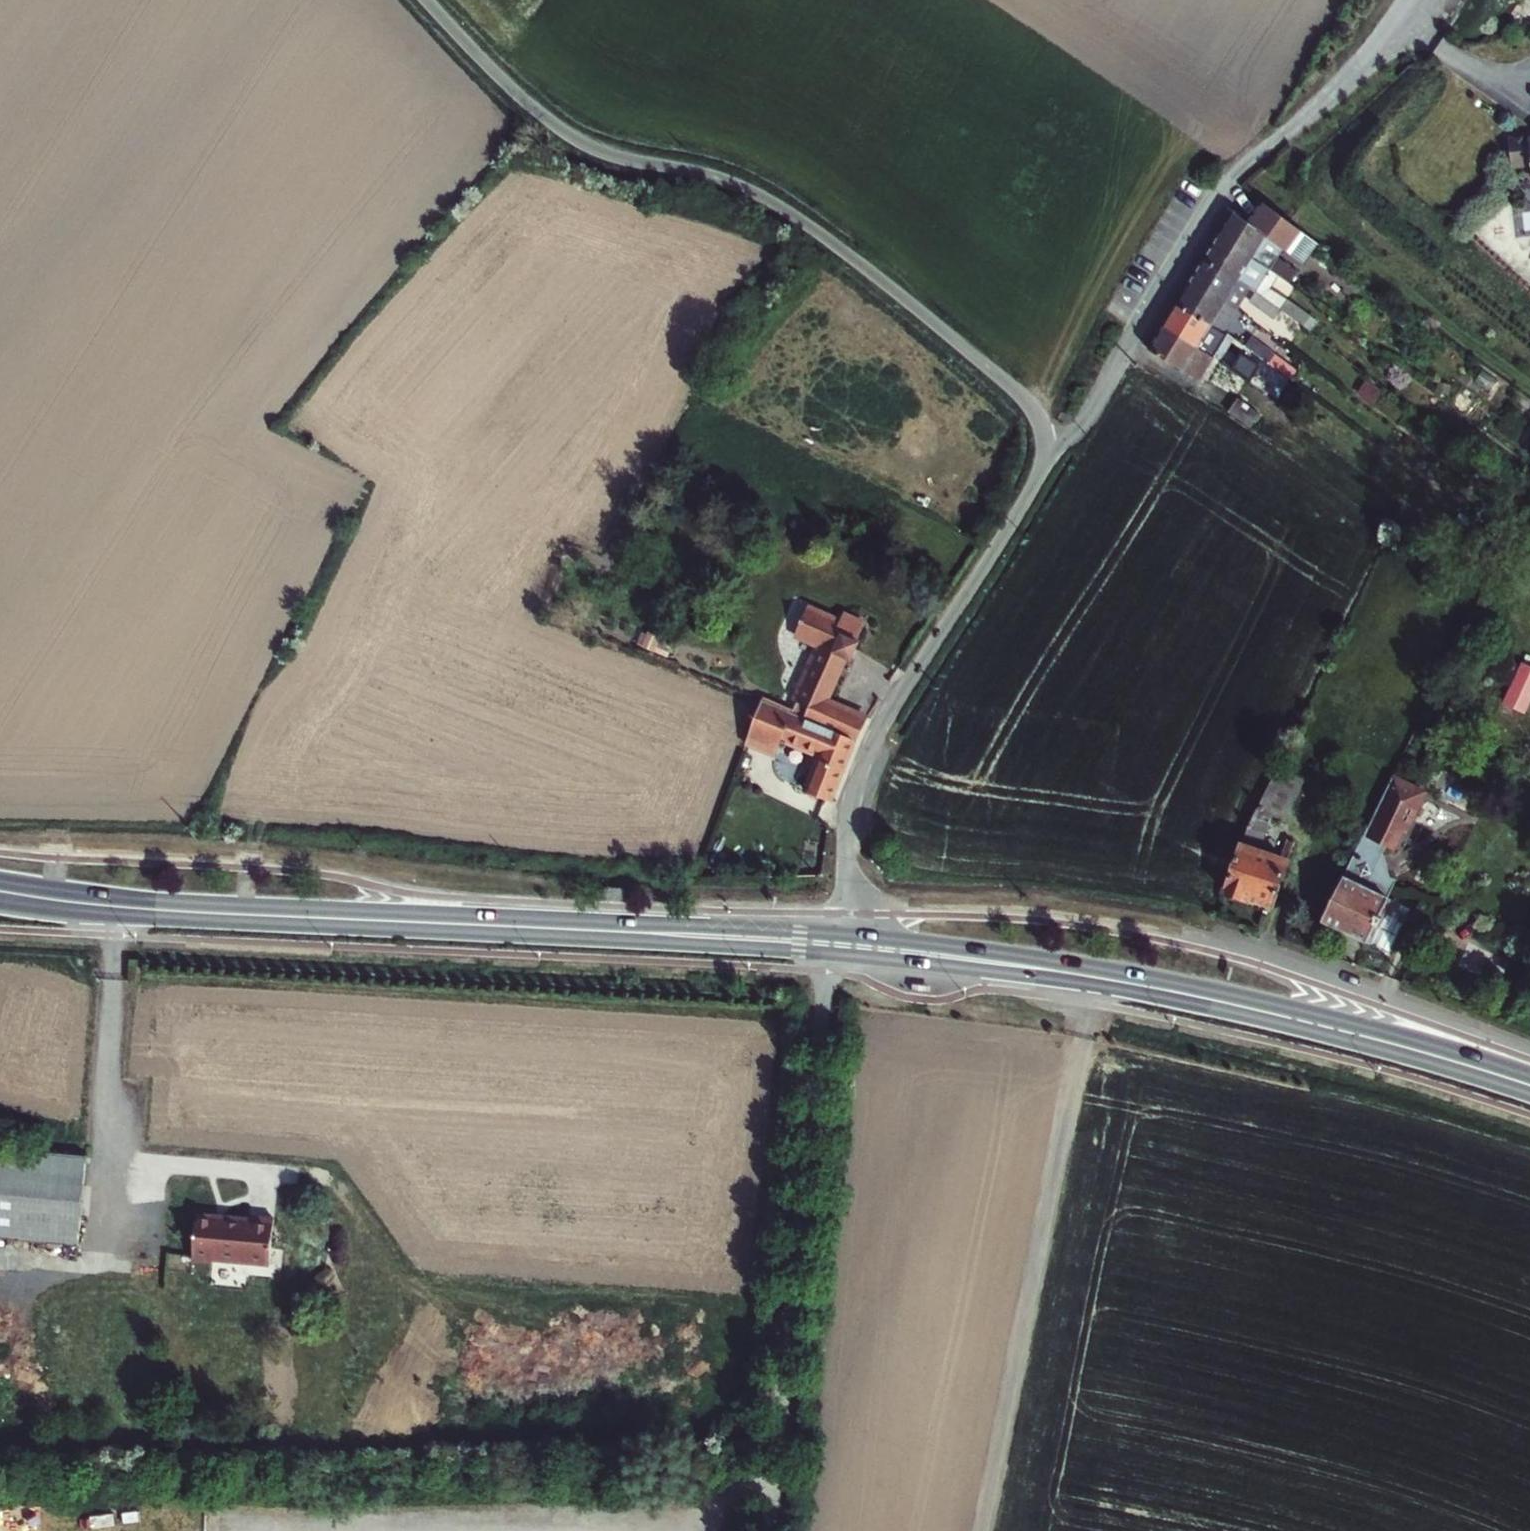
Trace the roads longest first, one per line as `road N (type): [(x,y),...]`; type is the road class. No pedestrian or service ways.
road 1 (unclassified): [(844,945),(858,771),(1033,481),(1044,444),(1034,410),(919,309),(788,211),(729,181),(627,159),(568,135),(428,0)]
road 2 (primary): [(17,894),(153,910),(844,945)]
road 3 (primary): [(844,945),(1180,992),(1529,1084)]

